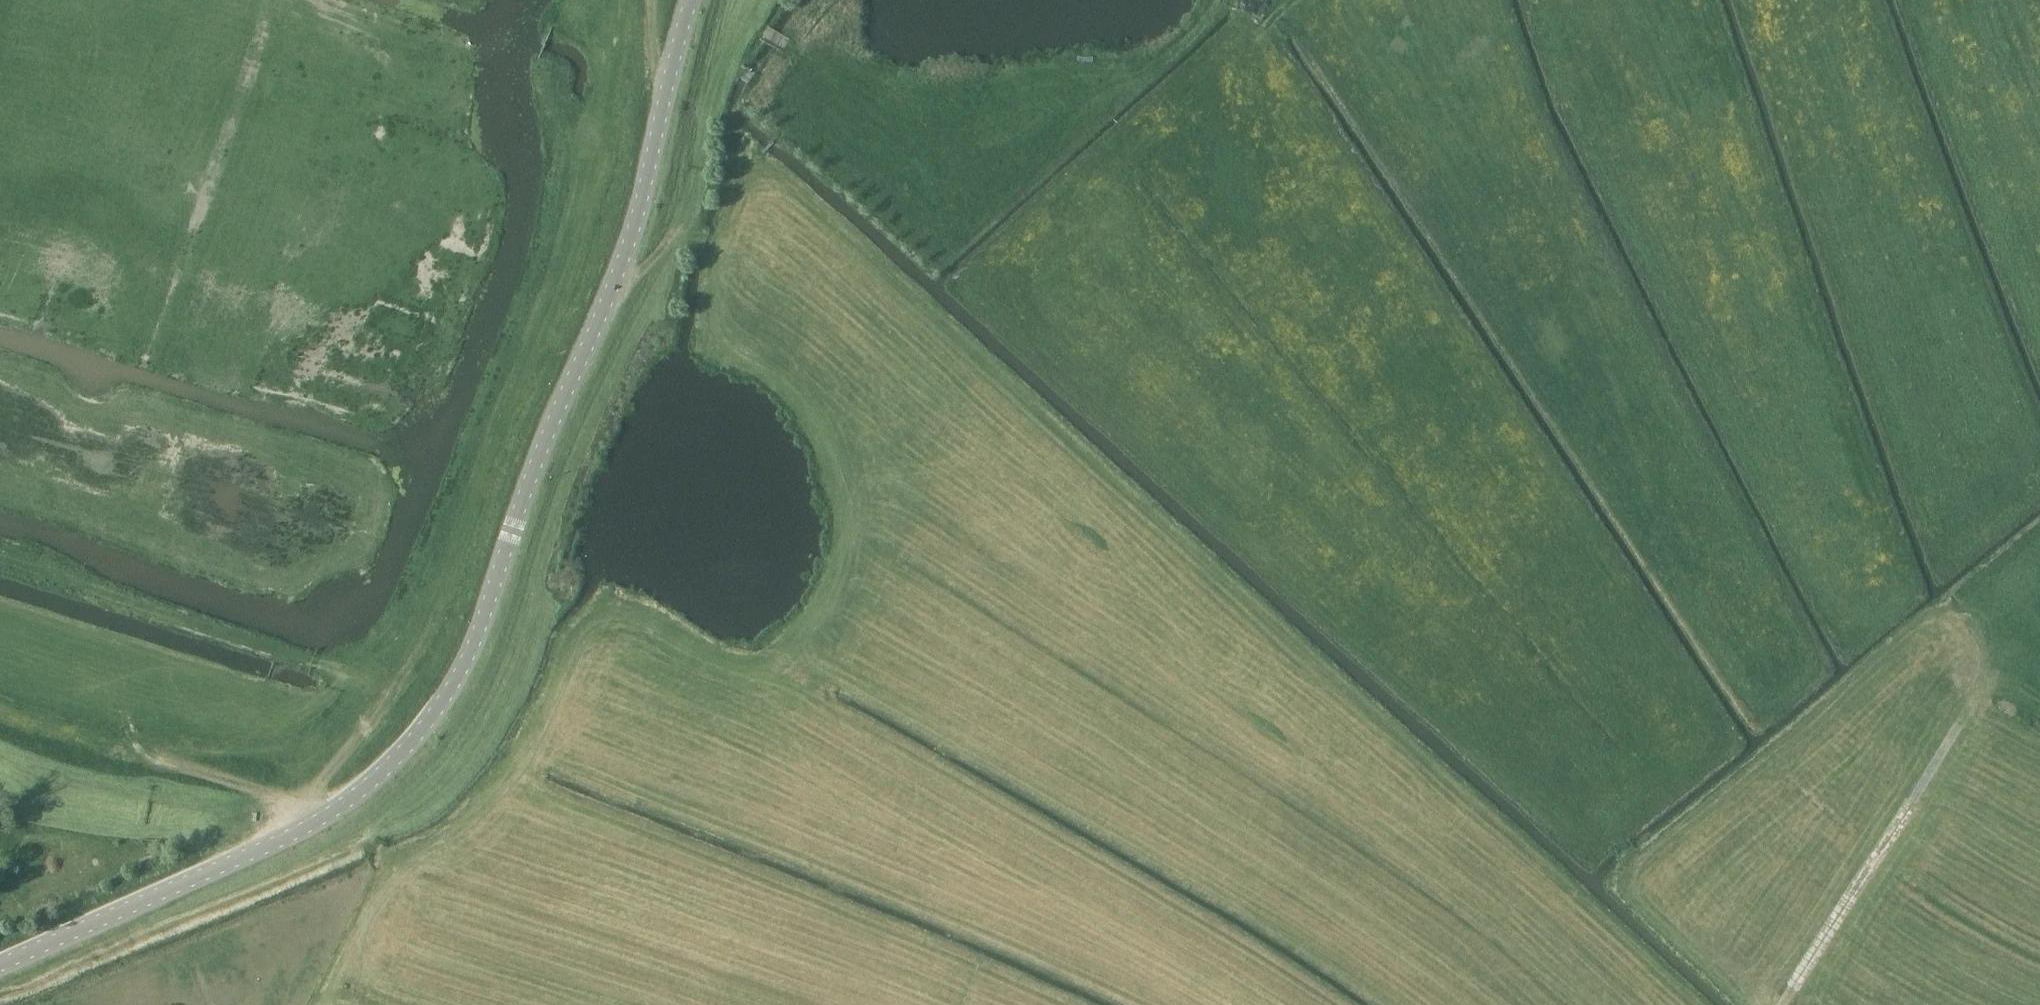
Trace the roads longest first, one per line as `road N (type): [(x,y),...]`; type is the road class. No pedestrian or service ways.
road 1 (tertiary): [(0,966),(320,818),(376,781),(424,727),(470,651),(513,525),(627,248),(692,0)]

